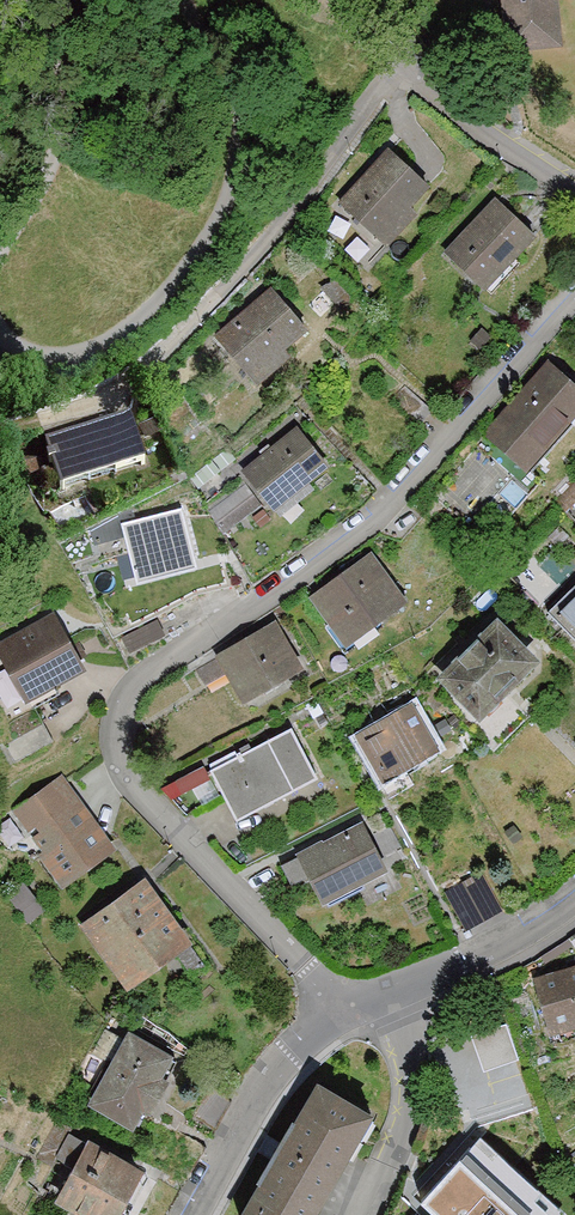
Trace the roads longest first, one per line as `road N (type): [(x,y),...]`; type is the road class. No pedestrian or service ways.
road 1 (residential): [(574,303),(373,522),(277,595),(155,669),(131,694),(121,726),(138,789),(342,1003)]
road 2 (residential): [(411,61),(242,268),(112,400)]
road 3 (residential): [(342,1003),(292,1048),(191,1214)]
road 4 (residential): [(398,992),(407,1128),(366,1214)]
road 5 (residential): [(574,184),(443,98),(411,61)]
road 6 (residential): [(574,901),(467,968),(398,992)]

